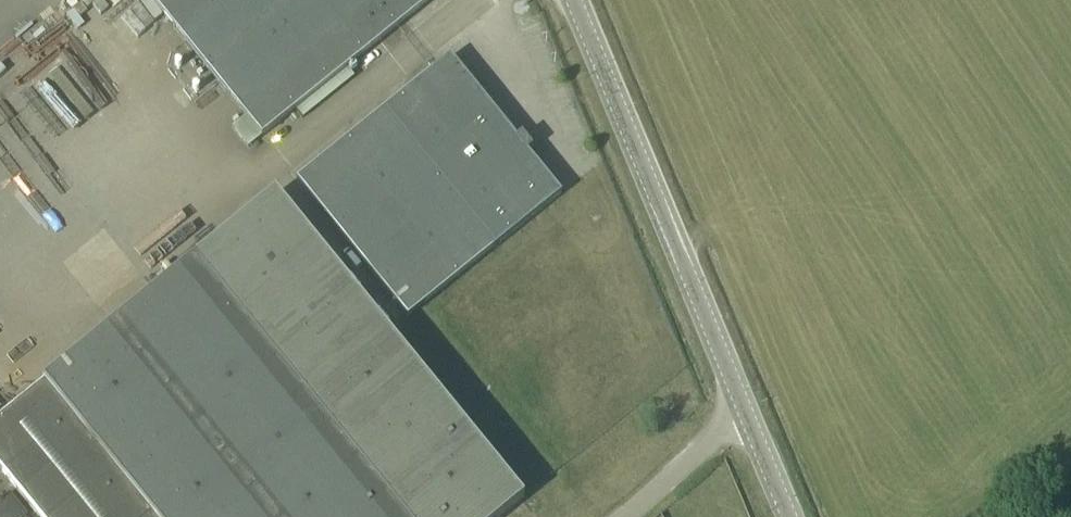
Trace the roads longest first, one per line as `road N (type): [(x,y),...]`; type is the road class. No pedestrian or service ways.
road 1 (tertiary): [(746,408),(575,0)]
road 2 (unclassified): [(624,516),(746,408)]

